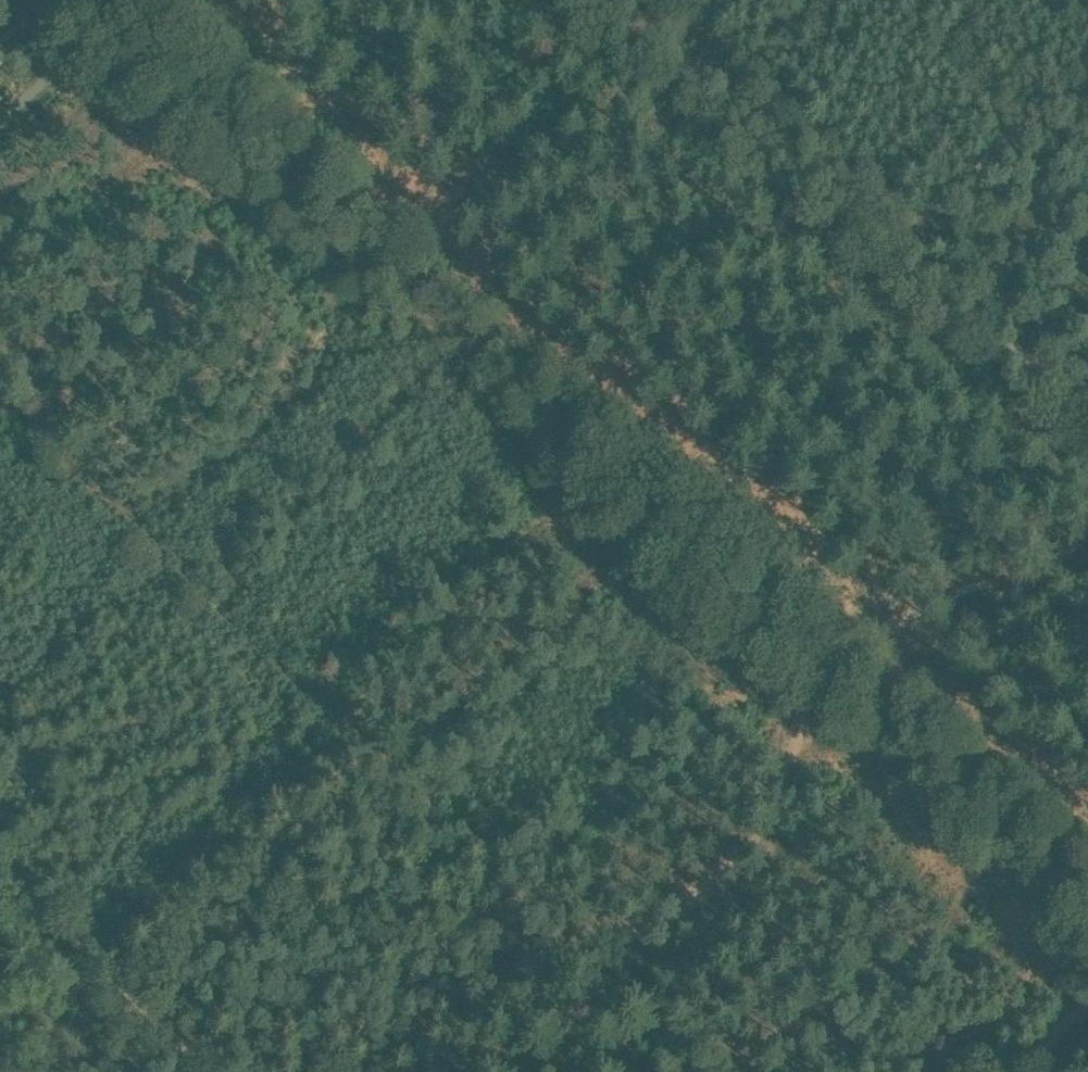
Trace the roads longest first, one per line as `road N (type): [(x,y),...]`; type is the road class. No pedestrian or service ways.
road 1 (track): [(896,248),(1087,60)]
road 2 (track): [(896,248),(1079,406)]

